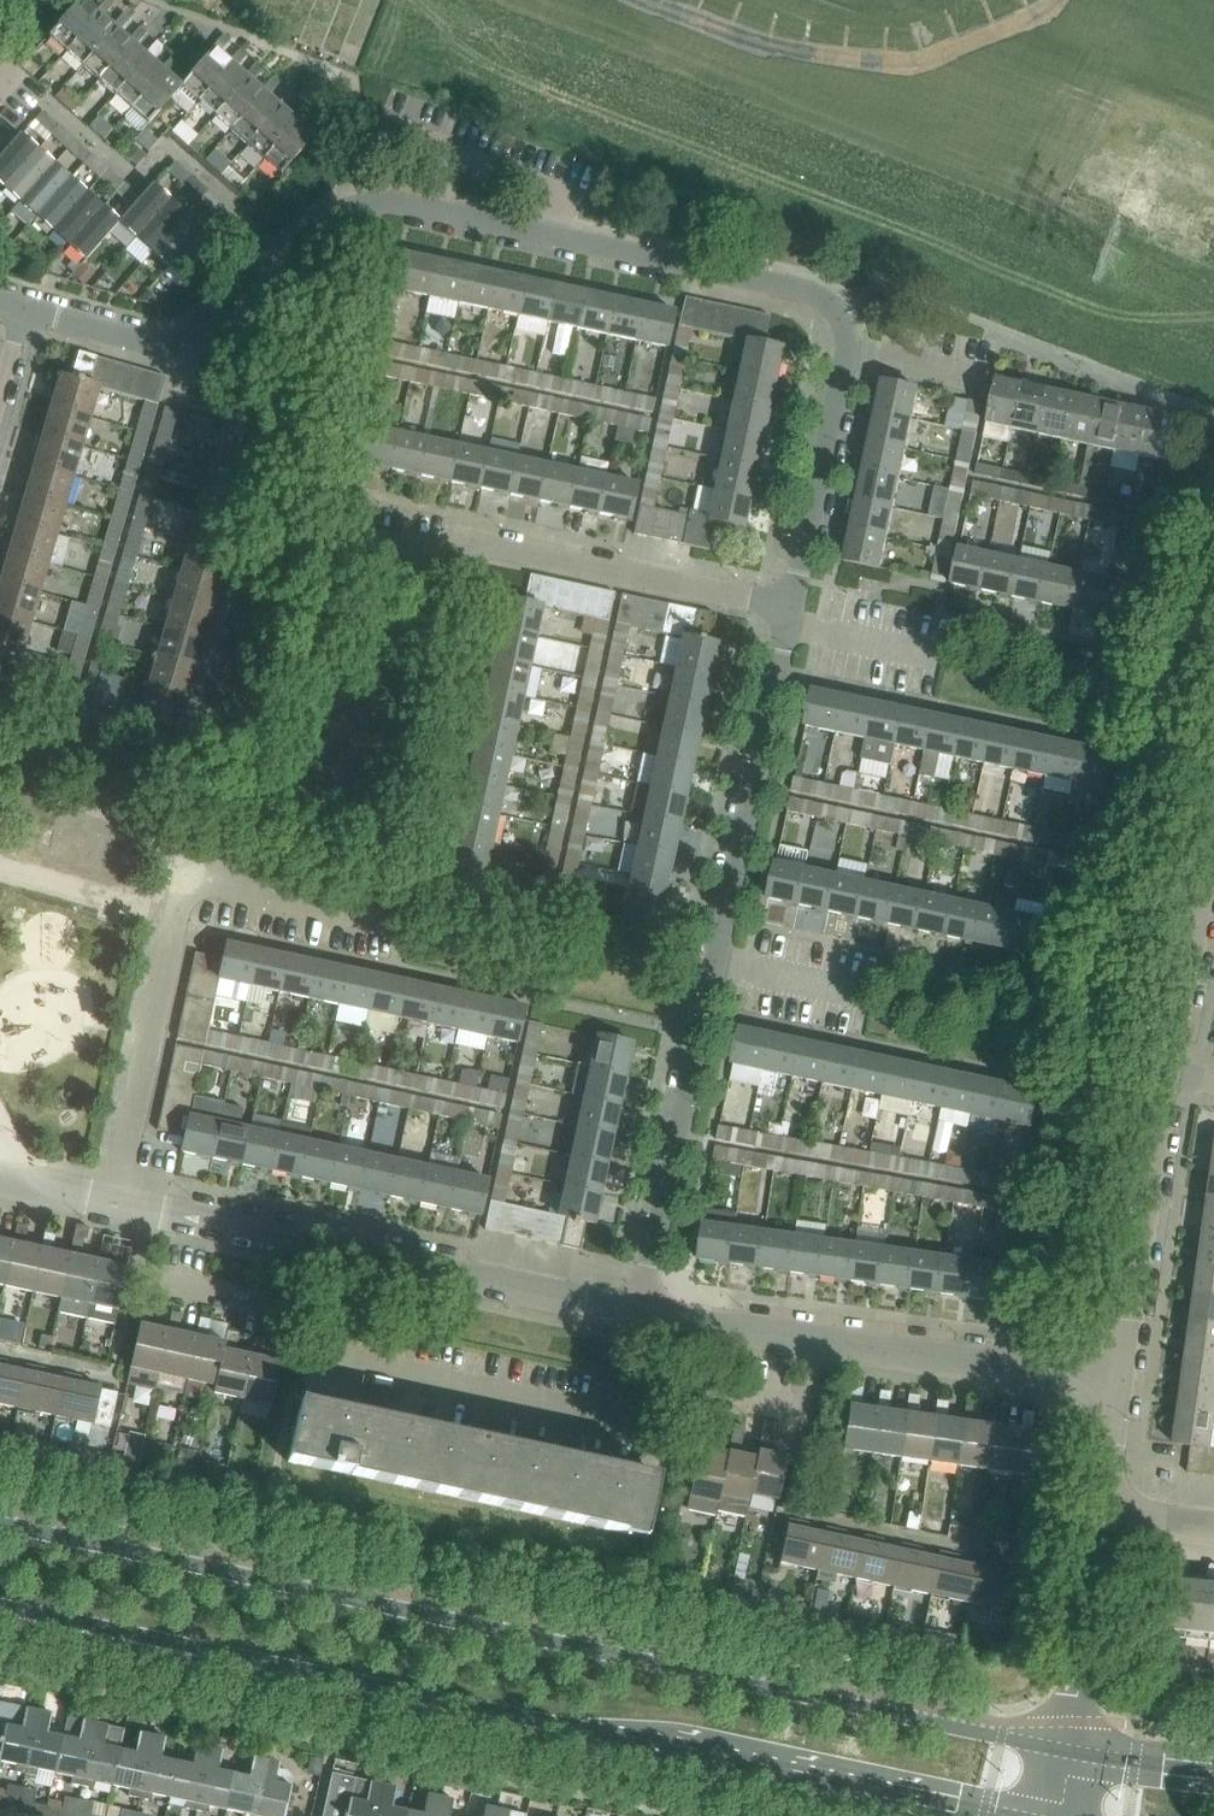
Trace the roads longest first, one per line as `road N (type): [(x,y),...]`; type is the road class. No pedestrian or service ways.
road 1 (residential): [(796,606),(850,354),(839,316),(811,294),(391,203),(340,214),(217,327),(180,345),(138,344),(24,311)]
road 2 (tertiary): [(1070,1754),(0,1526)]
road 3 (tertiary): [(0,1604),(1013,1815)]
road 4 (residential): [(643,1311),(796,606)]
road 5 (residential): [(117,1200),(180,896),(193,881),(216,878),(406,918)]
road 6 (residential): [(796,606),(480,542),(474,570),(321,536)]
road 7 (residential): [(666,1428),(344,1355),(336,1343),(356,1248)]
road 8 (residential): [(1123,1382),(1171,1073)]
road 9 (residential): [(1123,1382),(819,1340)]
road 10 (residential): [(643,1311),(356,1248)]
road 11 (residential): [(1070,1754),(1102,1519)]
road 12 (unclassified): [(290,1307),(147,1278),(138,1265),(149,1206)]
road 13 (residential): [(1171,1073),(1213,861)]
road 14 (residential): [(356,1248),(149,1206)]
road 15 (residential): [(819,1340),(643,1311)]
road 16 (unclassified): [(704,1392),(802,1406),(819,1340)]
road 17 (tertiary): [(1213,1772),(1070,1754)]
road 18 (residential): [(1102,1519),(1123,1382)]

